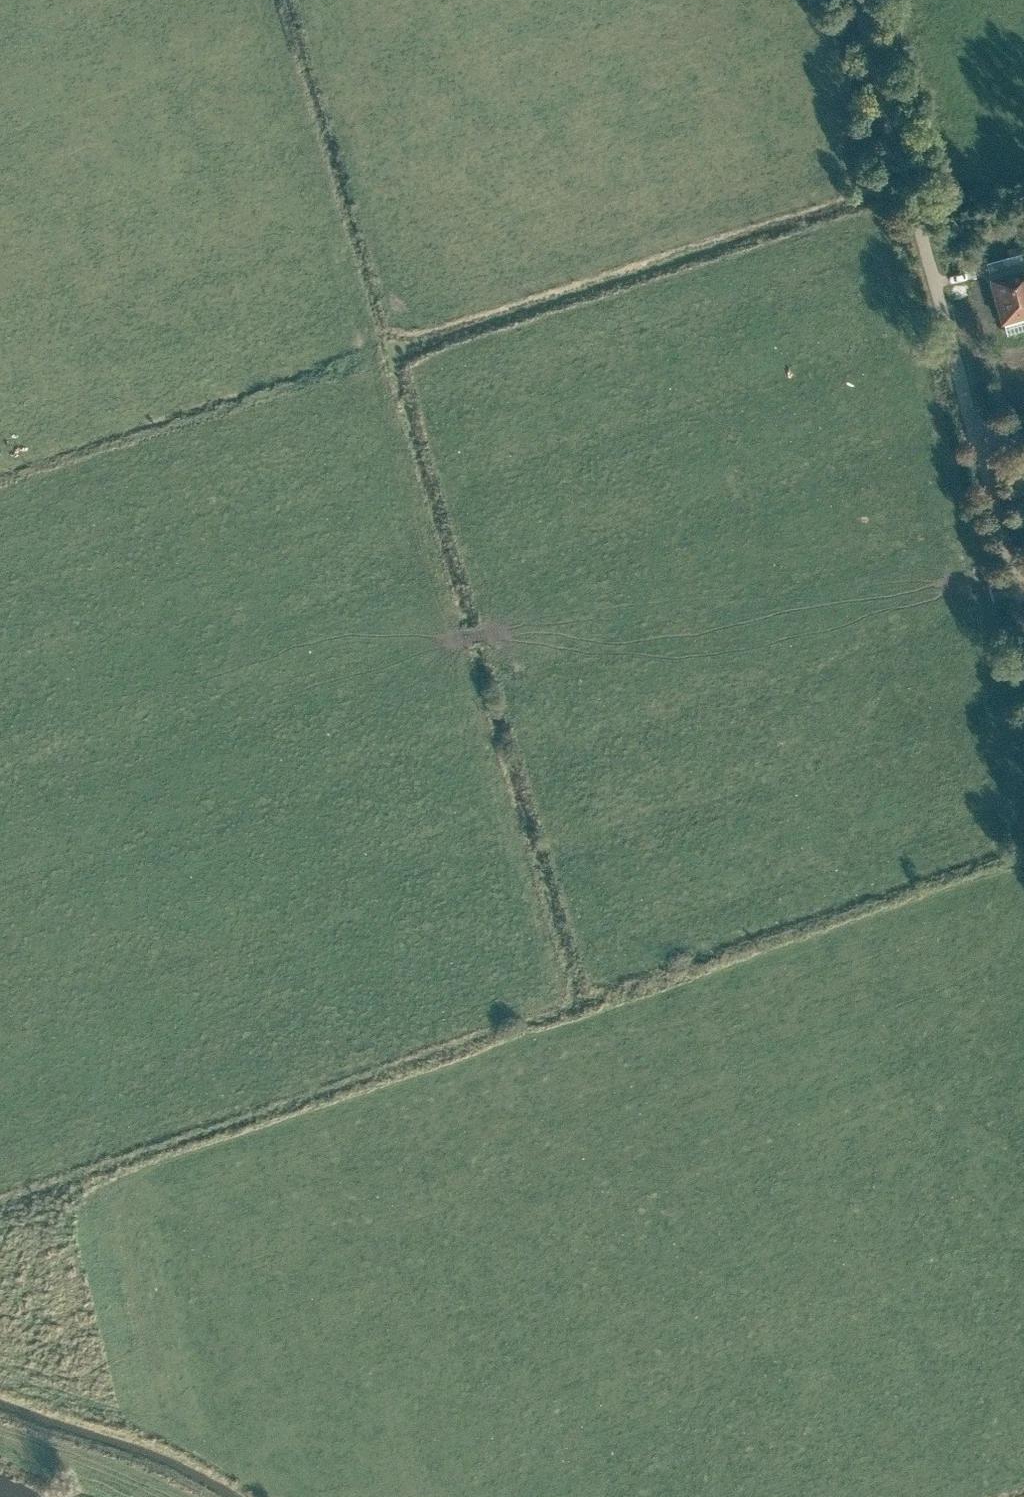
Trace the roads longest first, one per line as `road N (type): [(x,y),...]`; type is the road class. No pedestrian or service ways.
road 1 (unclassified): [(856,0),(1023,595)]

